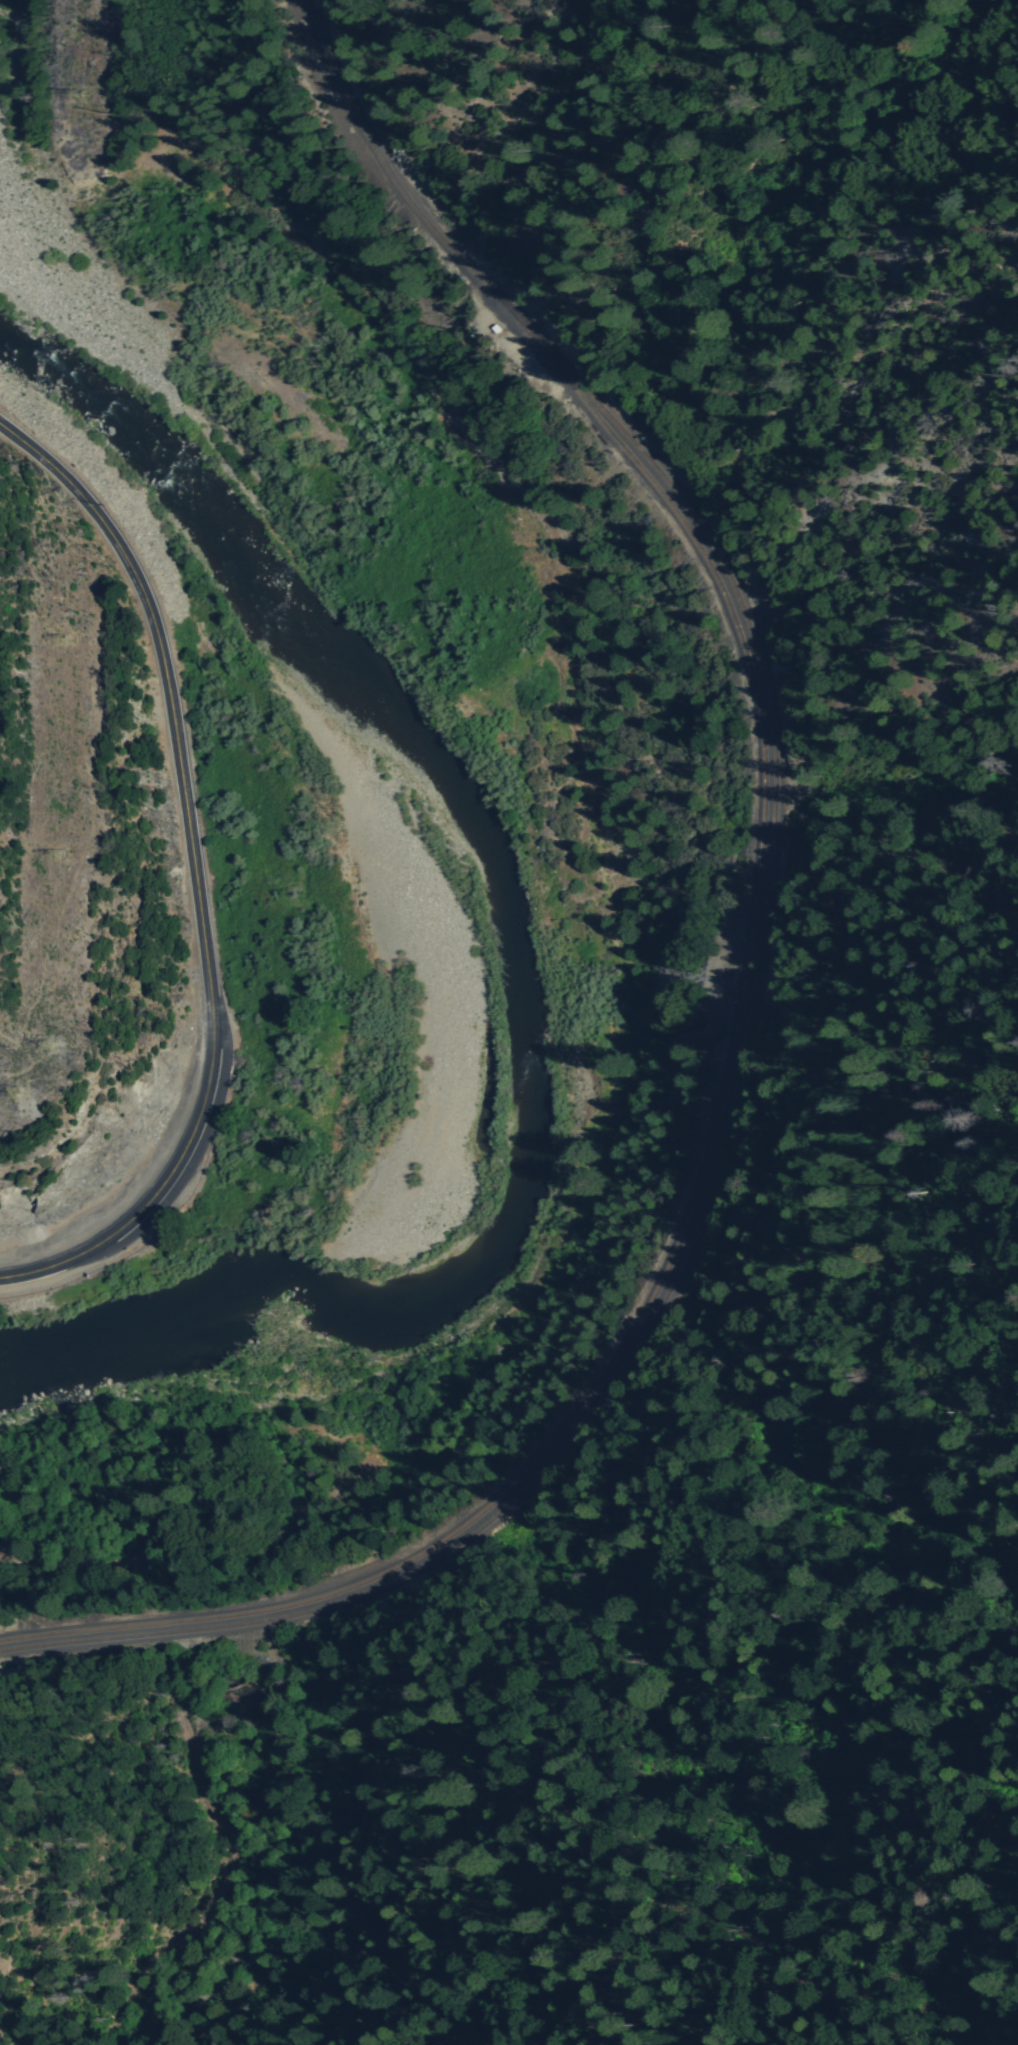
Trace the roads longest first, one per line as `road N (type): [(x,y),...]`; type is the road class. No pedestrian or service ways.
road 1 (primary): [(0,423),(68,478),(120,542),(154,616),(216,1048),(200,1119),(166,1181),(117,1233),(56,1264),(0,1276)]

